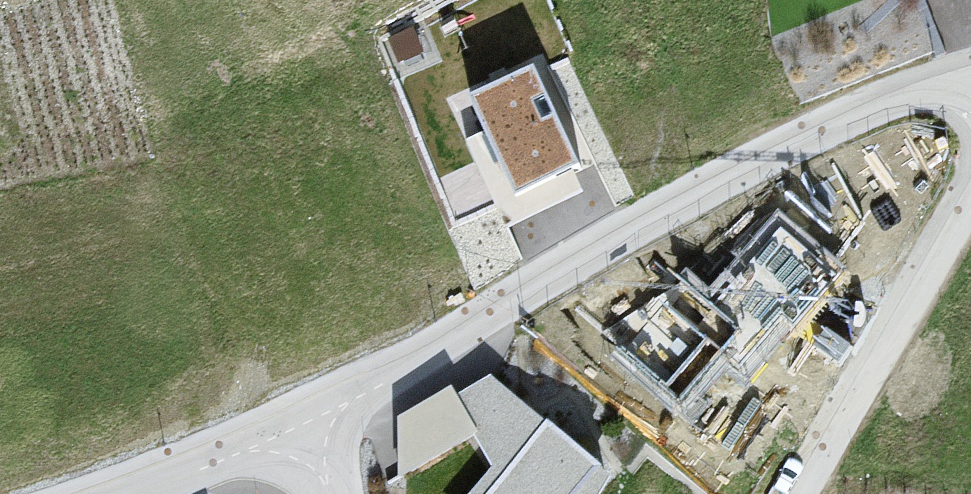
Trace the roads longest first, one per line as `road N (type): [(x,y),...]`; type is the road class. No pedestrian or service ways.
road 1 (residential): [(970,77),(801,141),(668,211),(305,431)]
road 2 (unclassified): [(797,493),(970,191)]
road 3 (residential): [(305,431),(135,493)]

